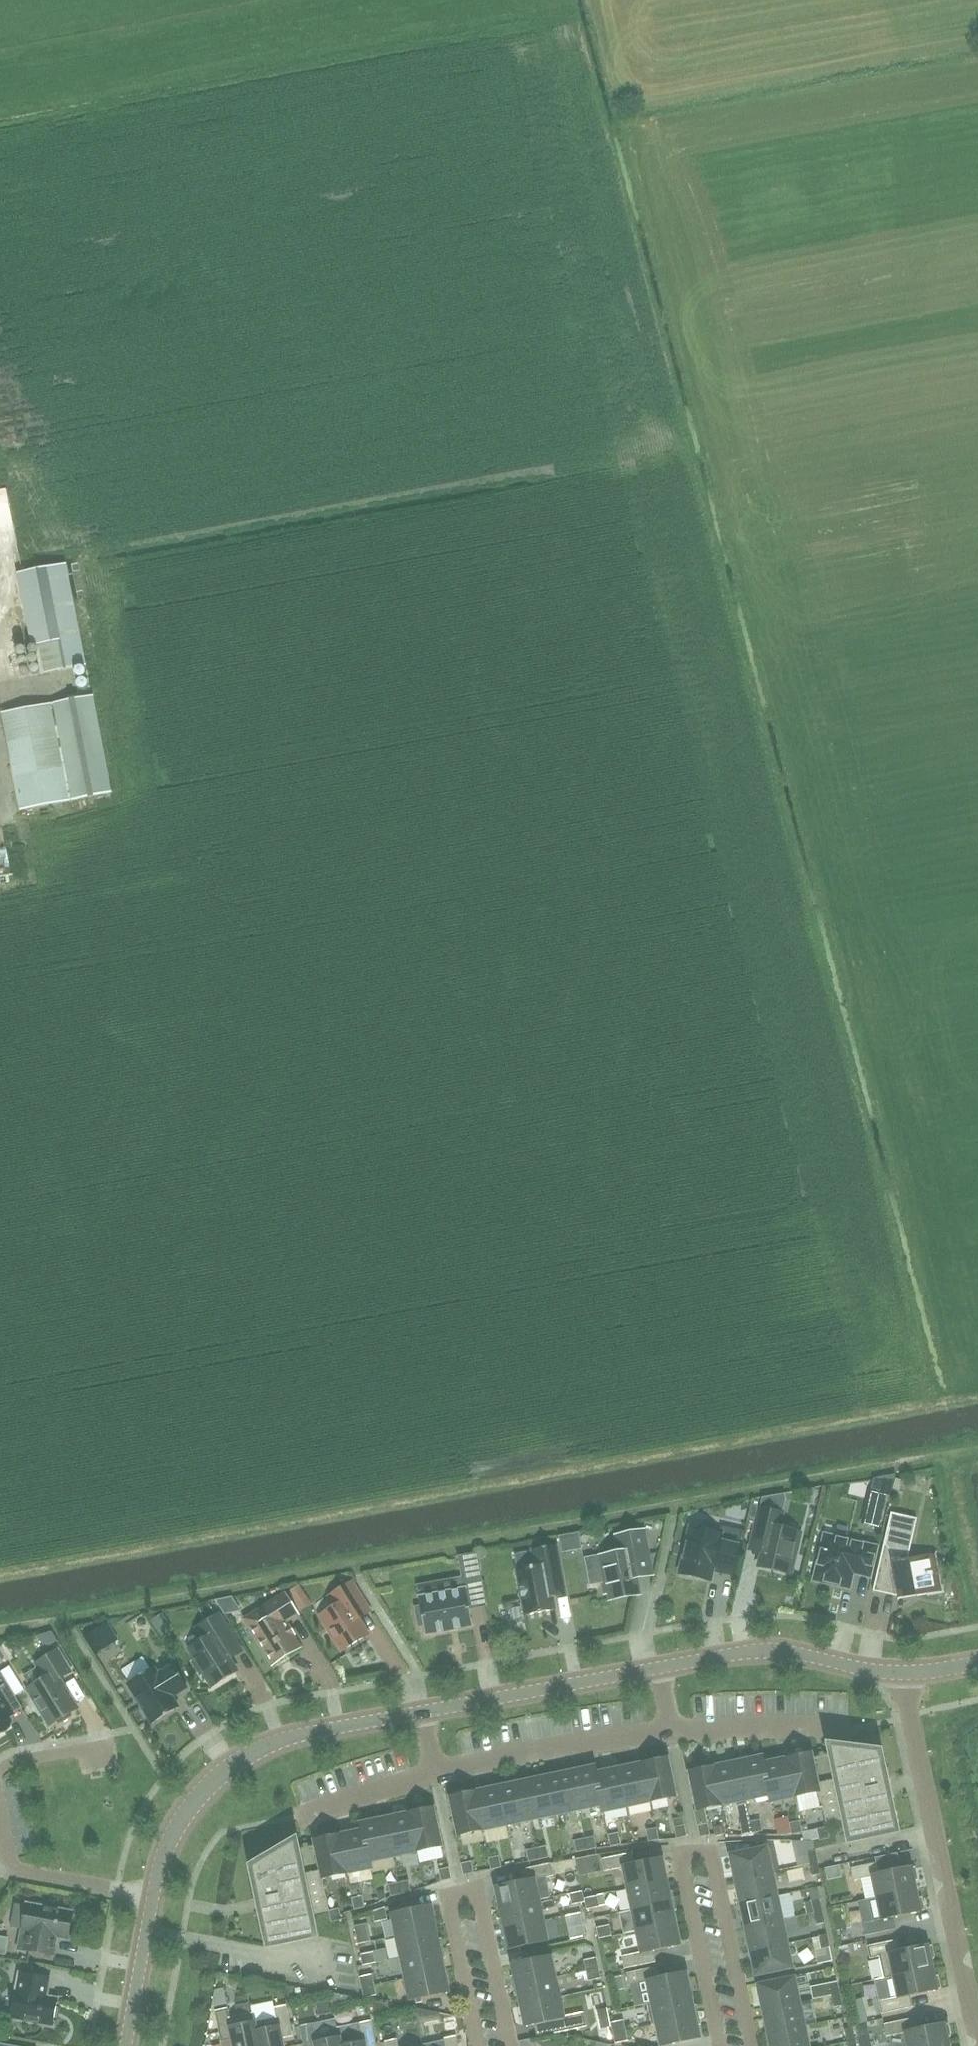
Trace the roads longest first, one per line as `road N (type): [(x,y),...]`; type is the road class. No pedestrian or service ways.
road 1 (residential): [(751,2045),(711,1852),(679,1853),(718,2045)]
road 2 (residential): [(977,2038),(901,1673)]
road 3 (tertiary): [(152,1894),(179,1820),(234,1765),(298,1735),(421,1712)]
road 4 (residential): [(509,2045),(477,1892),(448,1898),(478,2045)]
road 5 (tertiary): [(421,1712),(661,1667)]
road 6 (tertiary): [(661,1667),(779,1651),(901,1673)]
road 7 (residential): [(438,1771),(672,1729)]
road 8 (residential): [(152,1894),(19,1868),(0,1823)]
road 9 (residential): [(672,1729),(850,1728)]
road 10 (tertiary): [(125,2045),(152,1894)]
road 11 (residential): [(438,1771),(295,1816)]

